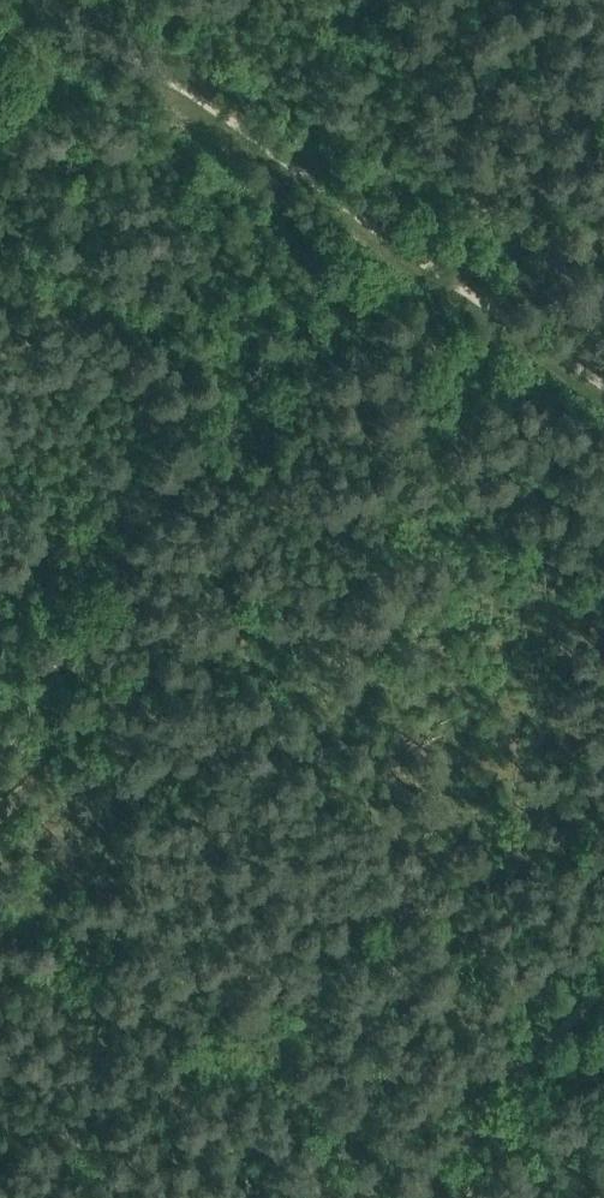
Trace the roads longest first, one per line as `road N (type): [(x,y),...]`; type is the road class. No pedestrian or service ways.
road 1 (track): [(603,402),(13,0)]
road 2 (track): [(401,1197),(603,969)]

